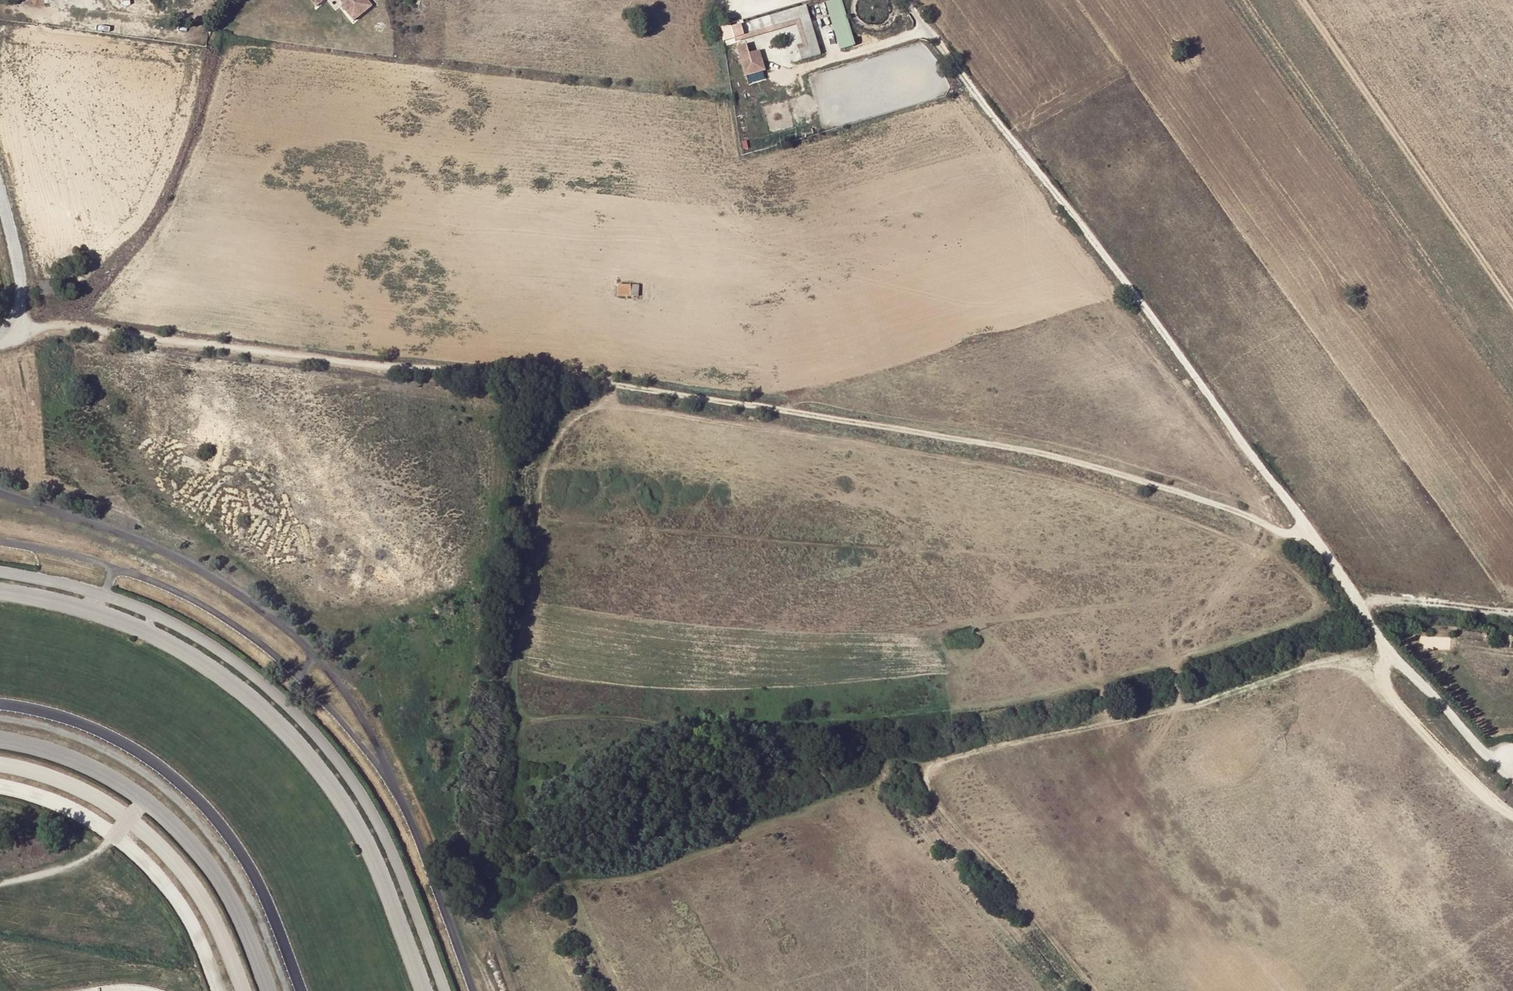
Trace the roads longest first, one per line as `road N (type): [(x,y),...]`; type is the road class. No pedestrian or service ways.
road 1 (track): [(523,833),(515,678),(545,462),(586,408),(640,407),(1058,478),(1245,543),(1312,589),(1308,618),(1010,705),(762,724),(542,717)]
road 2 (track): [(20,319),(380,366),(585,378),(1058,460),(1226,508),(1285,536),(1309,532)]
road 3 (track): [(1512,813),(1426,735),(1386,682),(1355,664),(1316,662),(1193,705),(938,762),(927,785),(941,809),(1096,990)]
road 4 (track): [(526,619),(777,648),(1286,587),(1296,574)]
road 5 (track): [(539,516),(1296,574)]
road 6 (track): [(1309,532),(903,0)]
road 7 (track): [(1512,380),(1246,0)]
road 8 (track): [(1309,532),(1383,646),(1512,780)]
road 9 (unclassified): [(0,193),(22,285),(20,319),(0,339)]
road 10 (track): [(1359,608),(1426,602),(1512,611)]
road 11 (track): [(516,753),(583,758),(654,722)]

